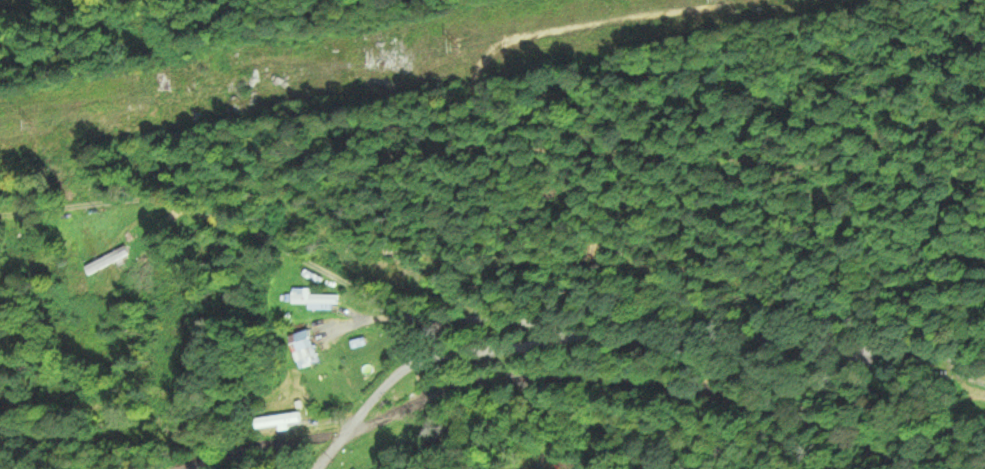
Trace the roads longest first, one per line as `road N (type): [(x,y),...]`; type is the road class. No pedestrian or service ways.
road 1 (residential): [(317,468),(385,386),(434,355),(524,339),(749,333),(984,359)]

